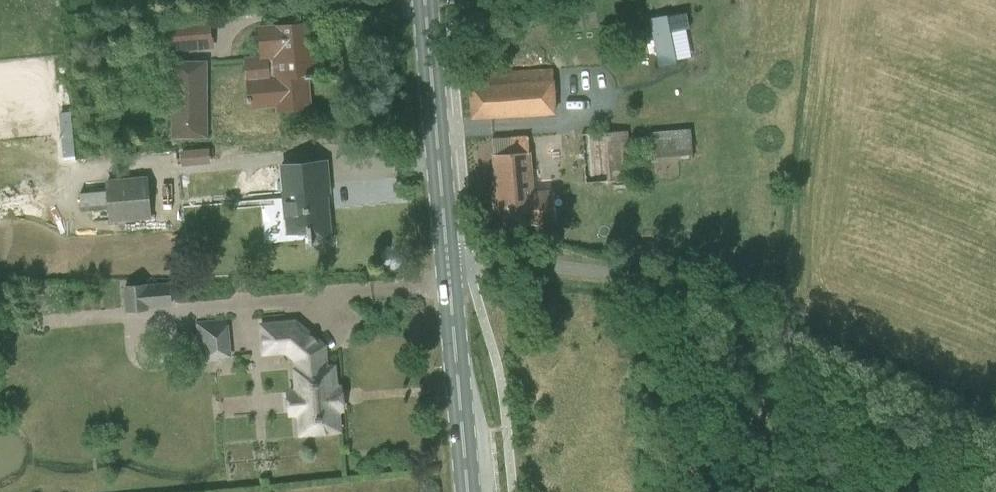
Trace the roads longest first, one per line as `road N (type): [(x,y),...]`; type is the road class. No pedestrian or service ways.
road 1 (unclassified): [(995,418),(646,280),(562,266),(447,266)]
road 2 (primary): [(447,266),(425,0)]
road 3 (primary): [(468,491),(447,266)]

